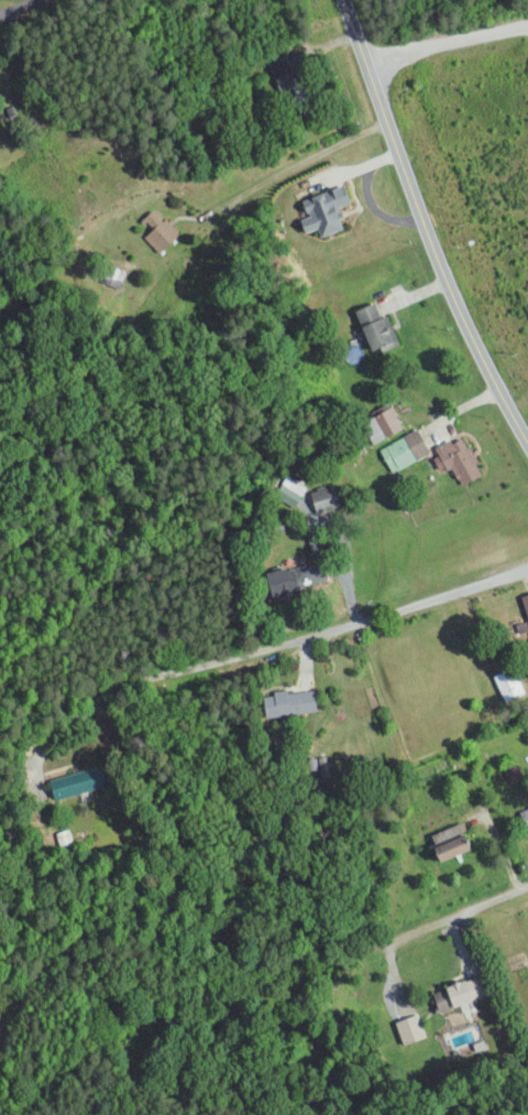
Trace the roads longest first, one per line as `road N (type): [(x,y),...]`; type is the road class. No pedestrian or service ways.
road 1 (residential): [(341,0),(465,335),(527,446)]
road 2 (residential): [(527,454),(252,547)]
road 3 (residential): [(527,888),(363,958)]
road 4 (residential): [(364,69),(527,26)]

